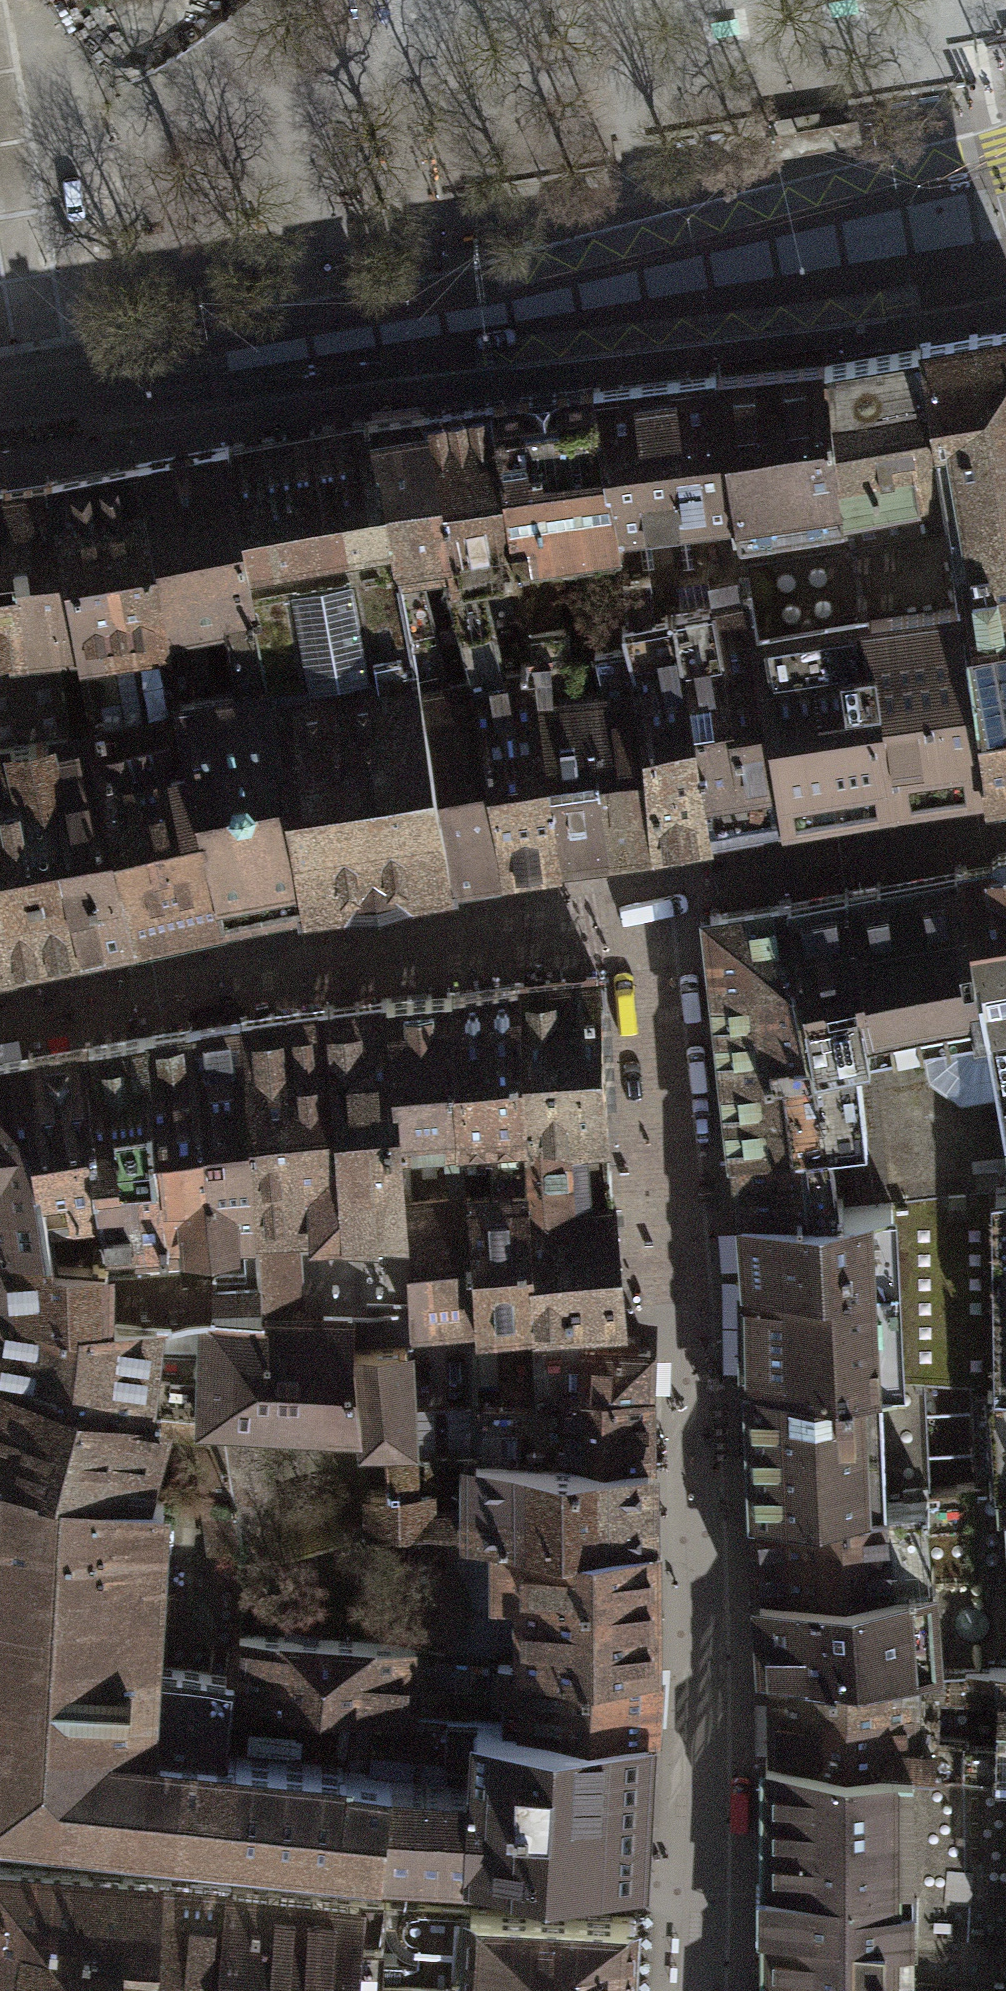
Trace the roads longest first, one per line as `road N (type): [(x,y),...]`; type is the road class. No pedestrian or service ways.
road 1 (residential): [(0,394),(1005,207)]

